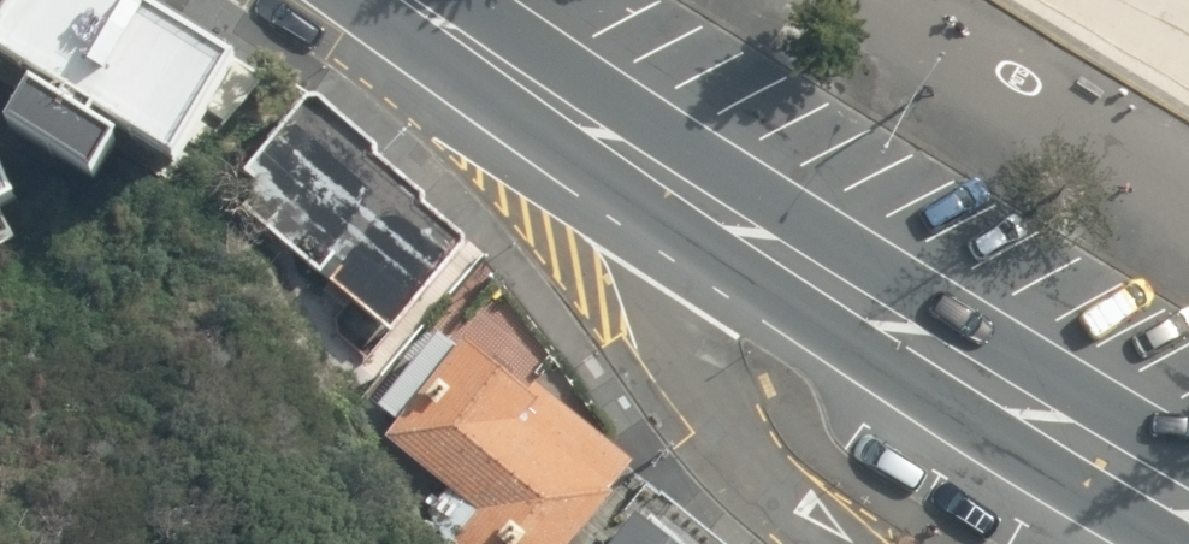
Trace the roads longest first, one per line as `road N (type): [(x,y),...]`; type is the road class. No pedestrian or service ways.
road 1 (secondary): [(611,143),(1188,504)]
road 2 (residential): [(839,543),(746,470),(681,346),(611,143)]
road 3 (secondary): [(407,0),(611,143)]

